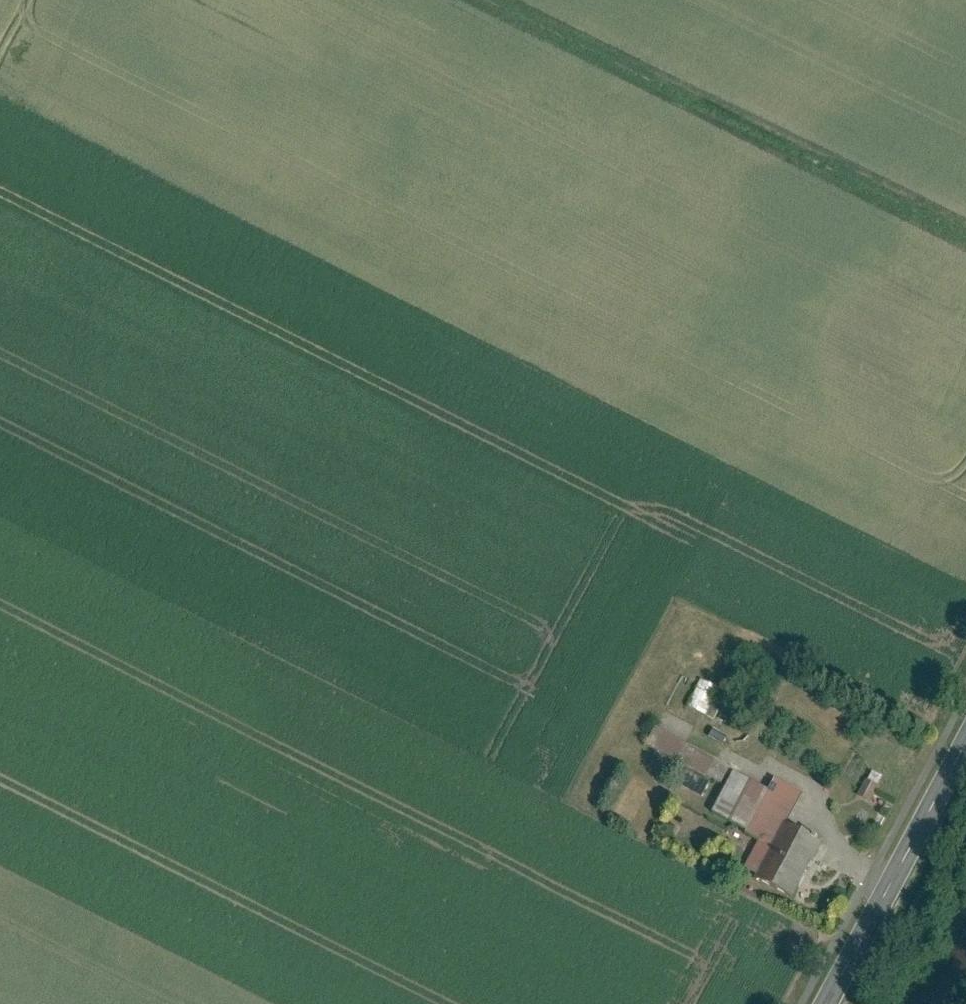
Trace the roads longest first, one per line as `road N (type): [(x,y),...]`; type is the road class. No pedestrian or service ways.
road 1 (tertiary): [(825,1003),(965,741)]

